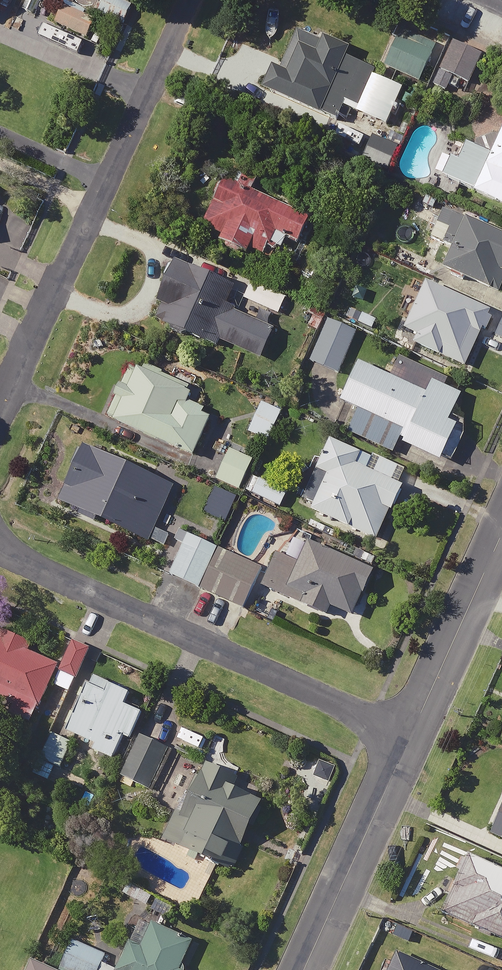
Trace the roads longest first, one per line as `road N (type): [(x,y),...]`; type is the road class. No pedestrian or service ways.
road 1 (residential): [(193,0),(0,414)]
road 2 (residential): [(0,551),(410,737)]
road 3 (residential): [(304,969),(410,737)]
road 4 (residential): [(410,737),(501,535)]

